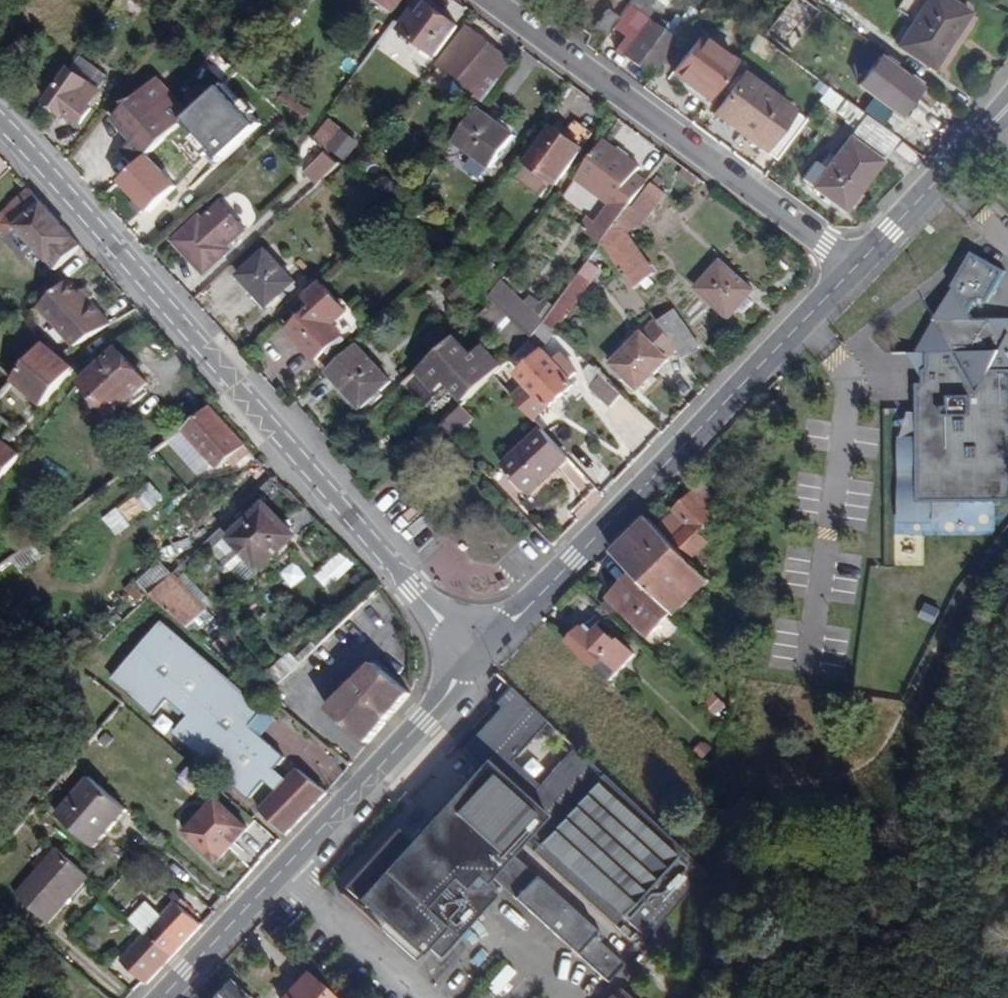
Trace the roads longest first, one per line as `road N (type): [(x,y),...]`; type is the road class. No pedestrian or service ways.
road 1 (unclassified): [(481,658),(0,121)]
road 2 (unclassified): [(161,997),(481,658)]
road 3 (unclassified): [(481,658),(802,325)]
road 4 (residential): [(855,268),(493,0)]
road 5 (unclassified): [(855,268),(1007,105)]

